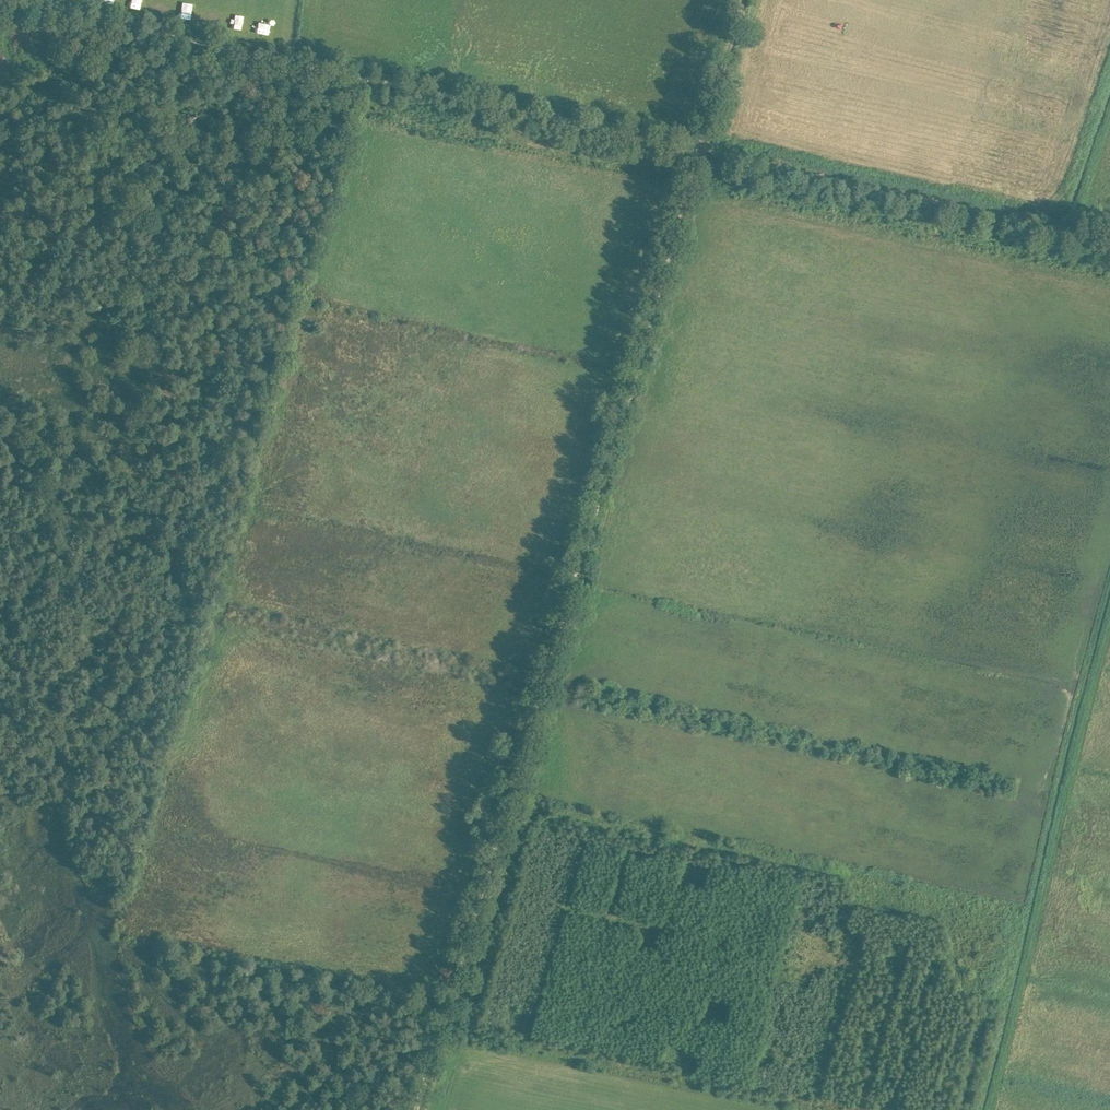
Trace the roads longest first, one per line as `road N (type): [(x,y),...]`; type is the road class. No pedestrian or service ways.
road 1 (track): [(698,154),(417,1109)]
road 2 (track): [(698,154),(6,0)]
road 3 (track): [(1109,241),(698,154)]

